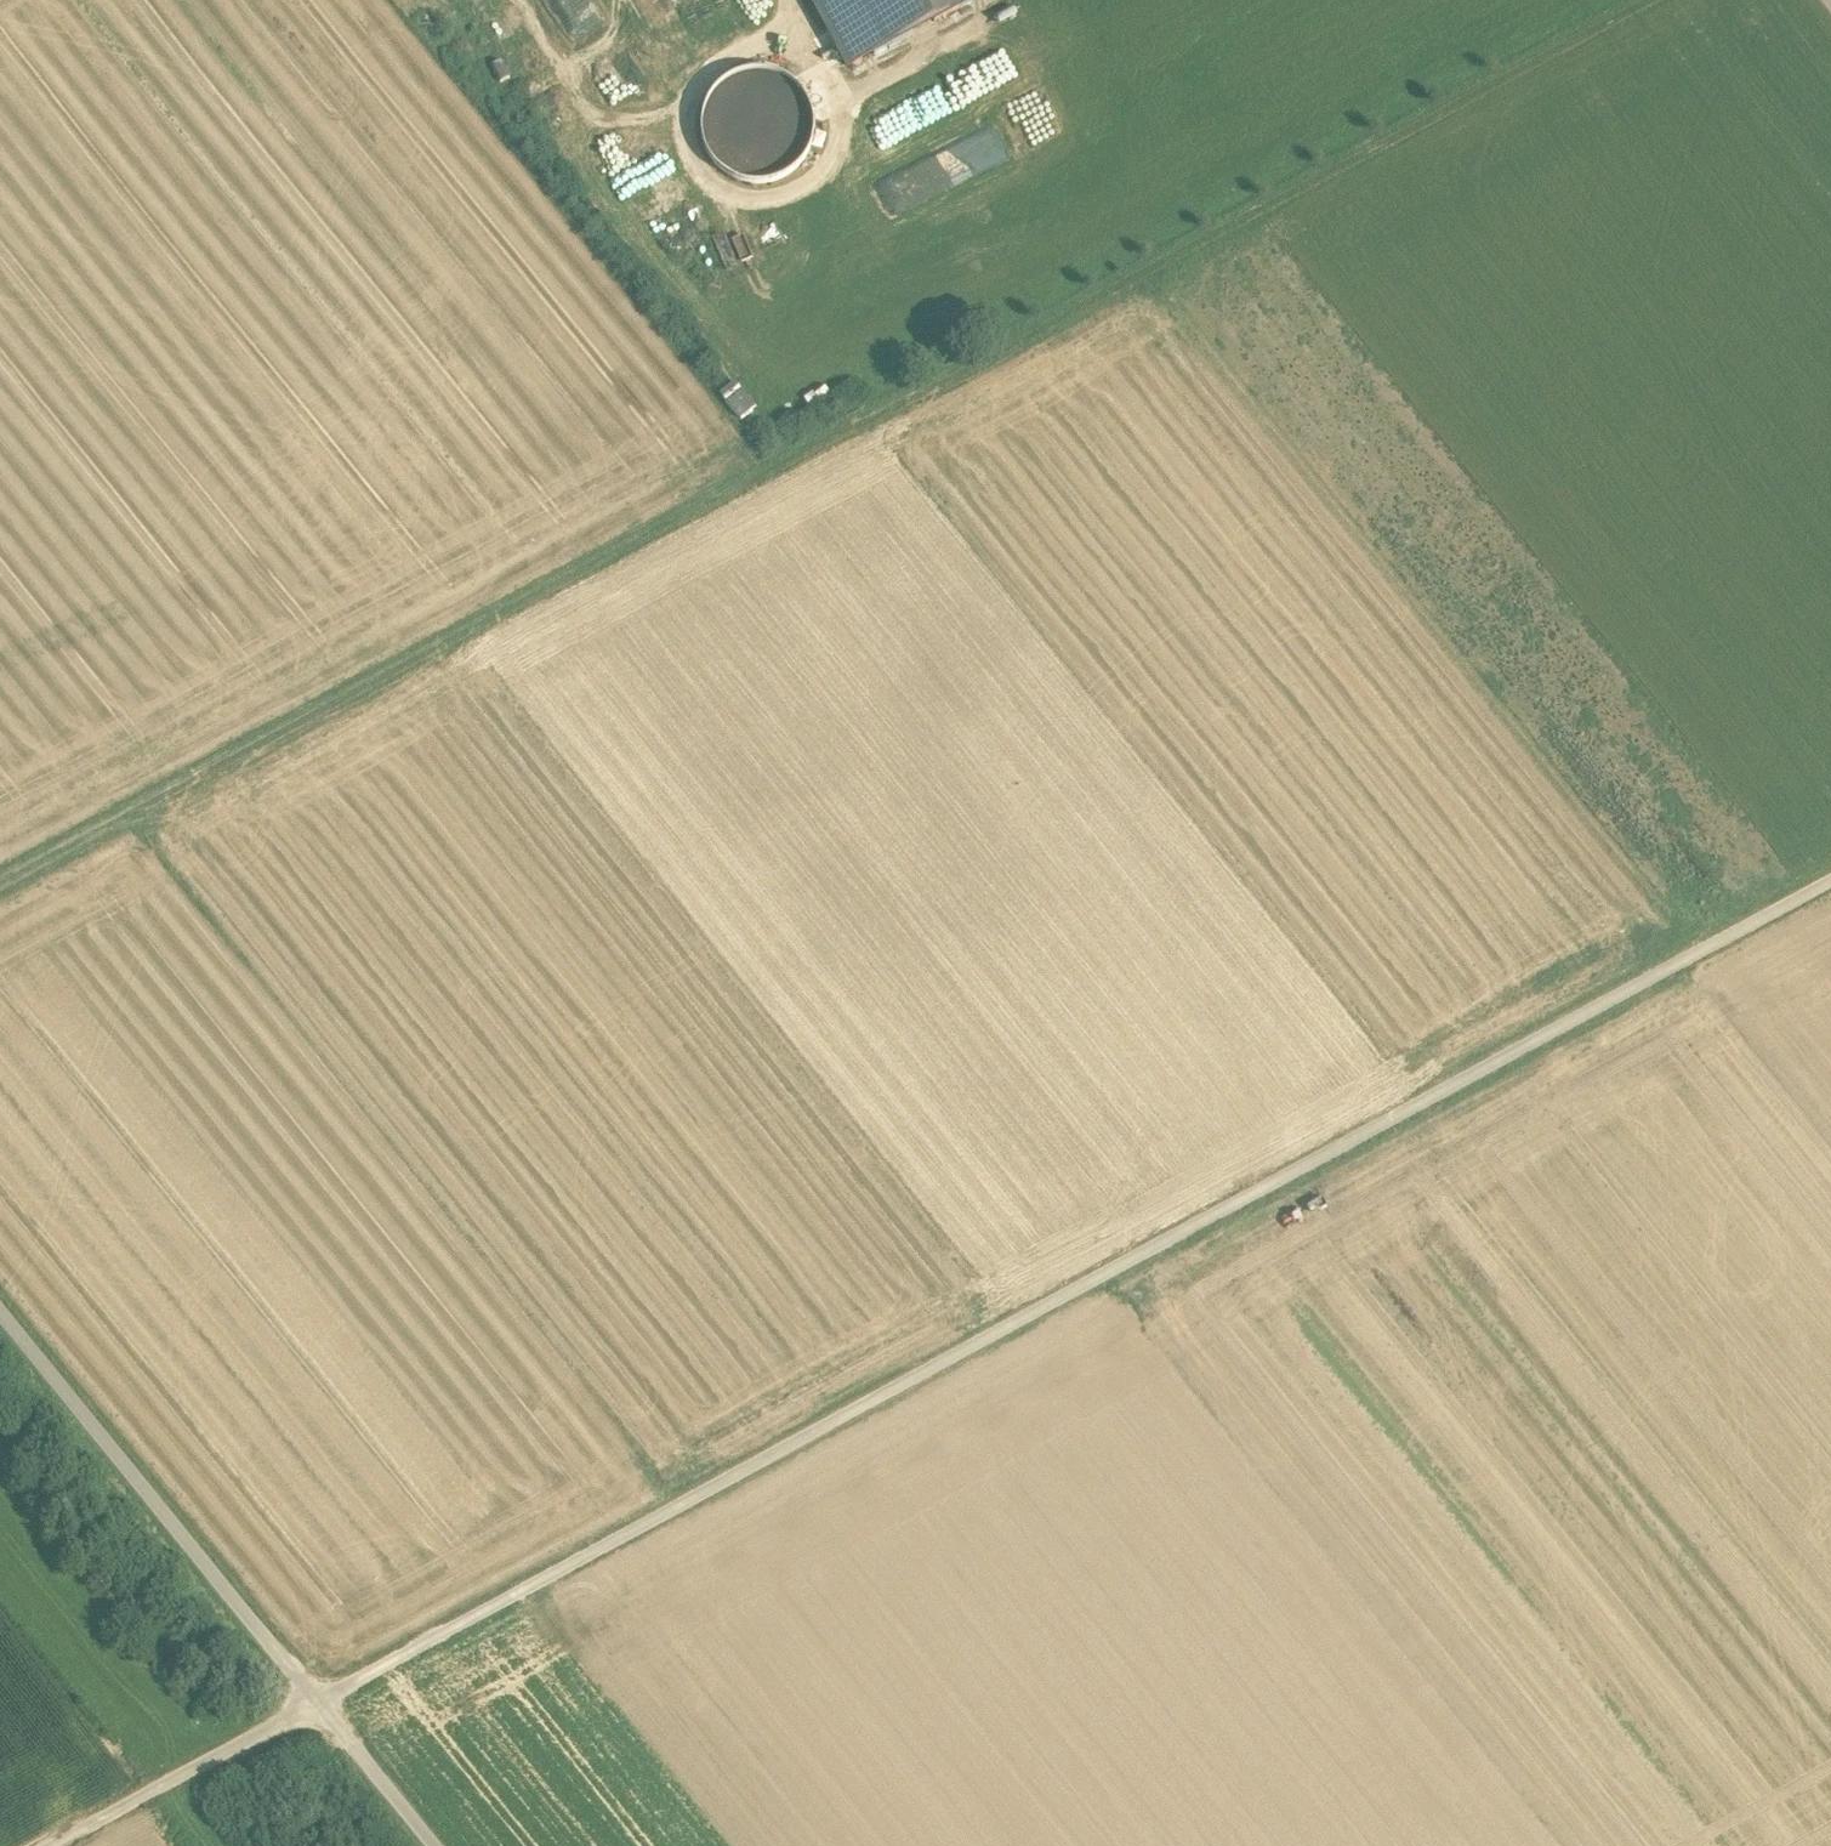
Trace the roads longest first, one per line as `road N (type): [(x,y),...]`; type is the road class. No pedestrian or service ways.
road 1 (track): [(1830,879),(48,1845)]
road 2 (track): [(1642,0),(0,883)]
road 3 (track): [(0,1306),(437,1845)]

